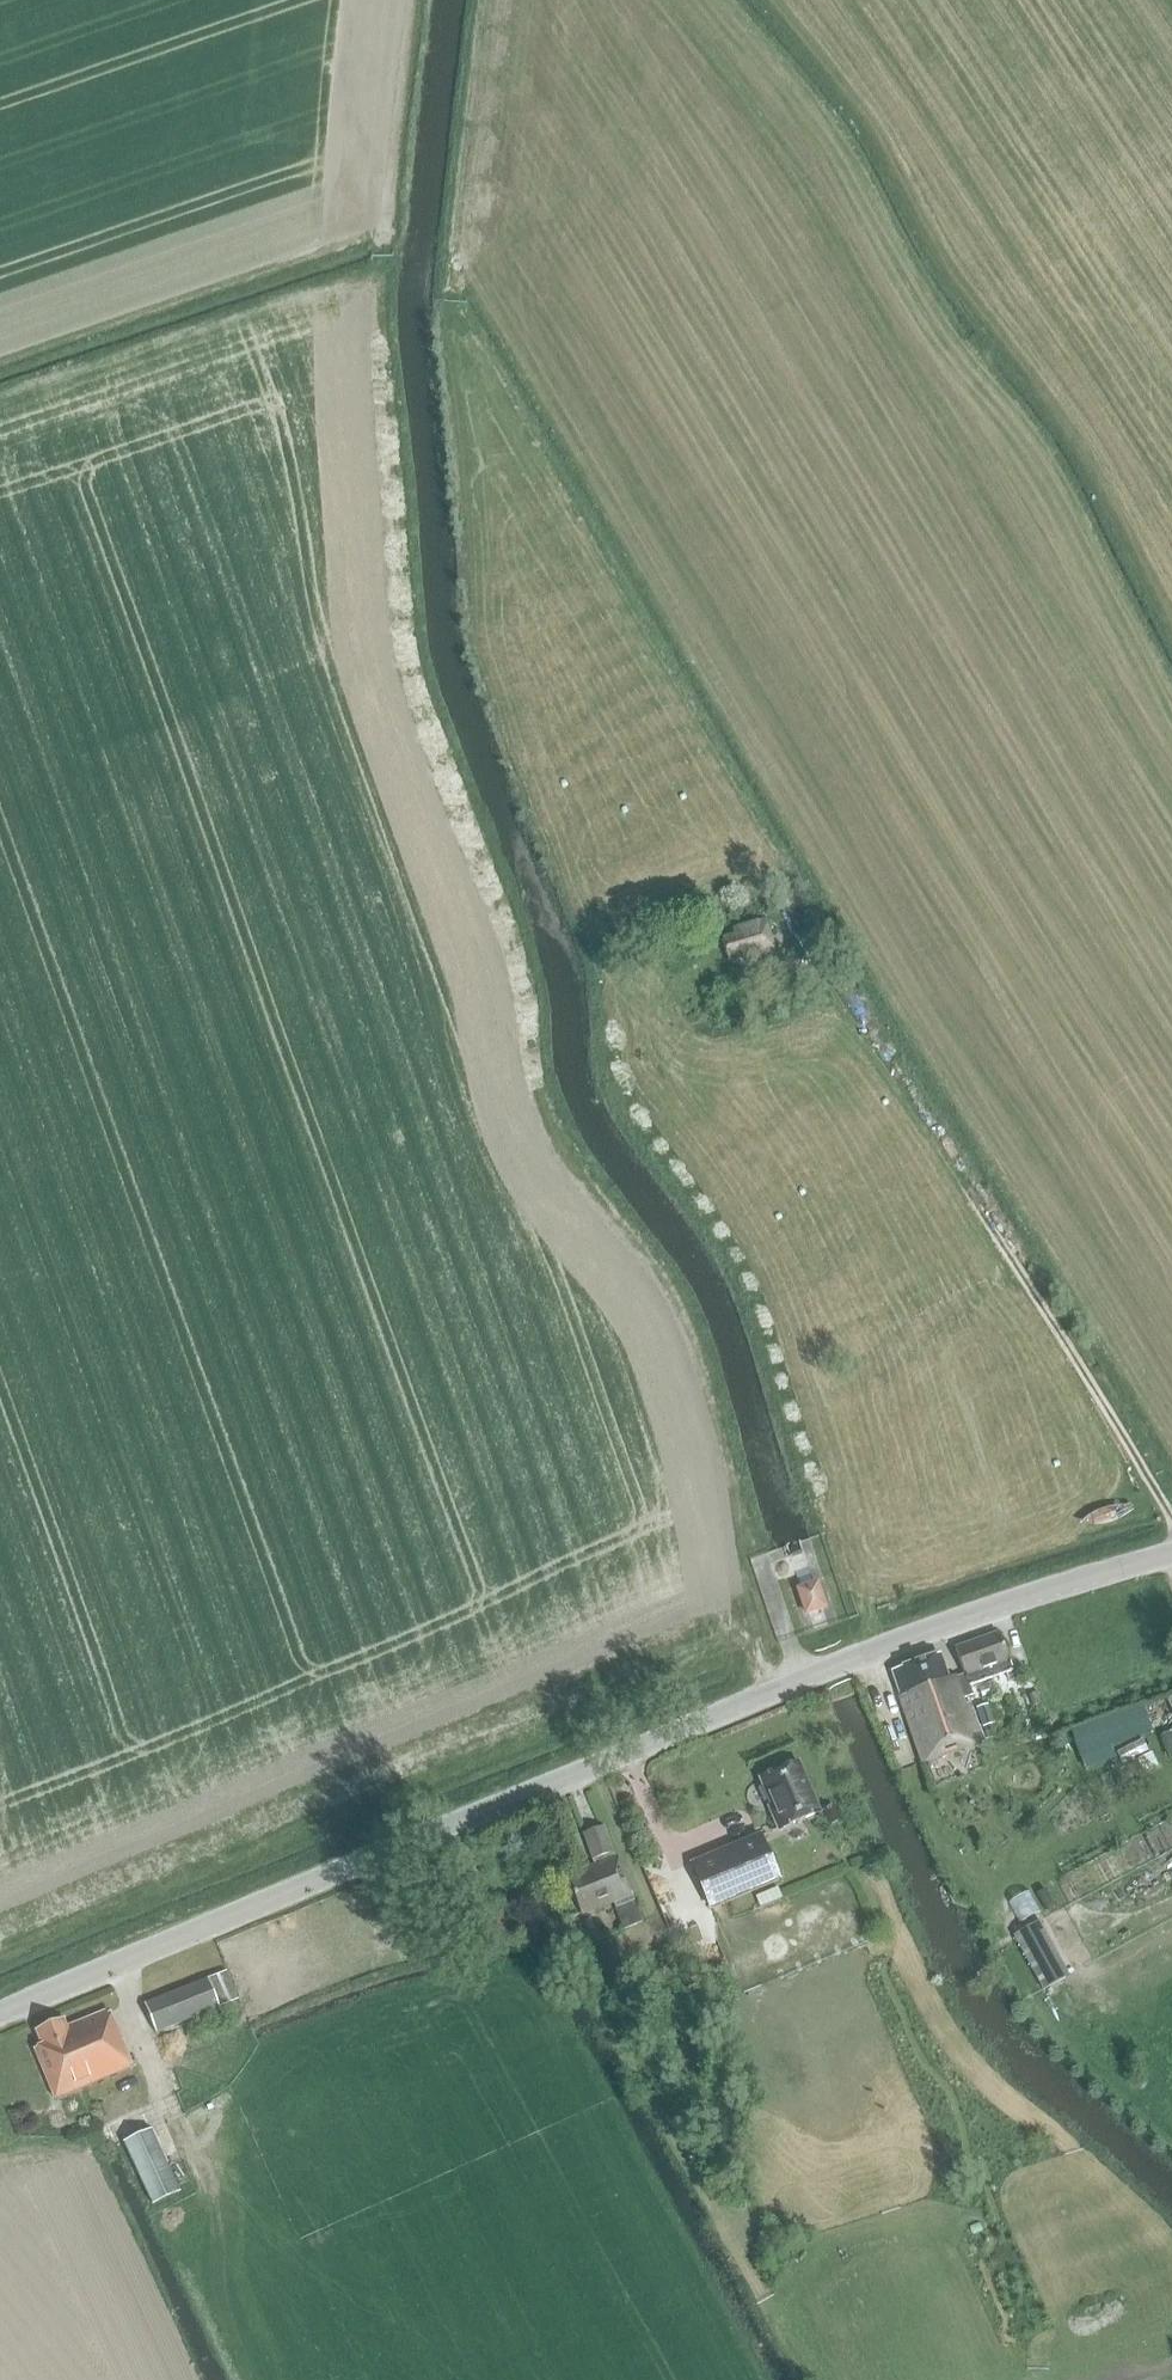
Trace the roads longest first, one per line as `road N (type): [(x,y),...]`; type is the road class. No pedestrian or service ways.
road 1 (tertiary): [(0,2012),(886,1644),(1171,1552)]

